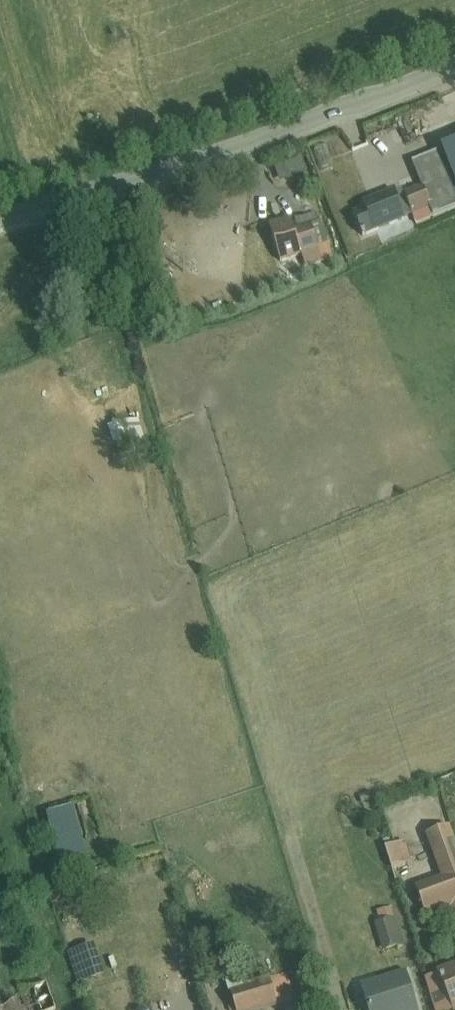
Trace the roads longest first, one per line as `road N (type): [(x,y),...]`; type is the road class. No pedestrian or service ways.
road 1 (tertiary): [(454,68),(203,165),(0,224)]

